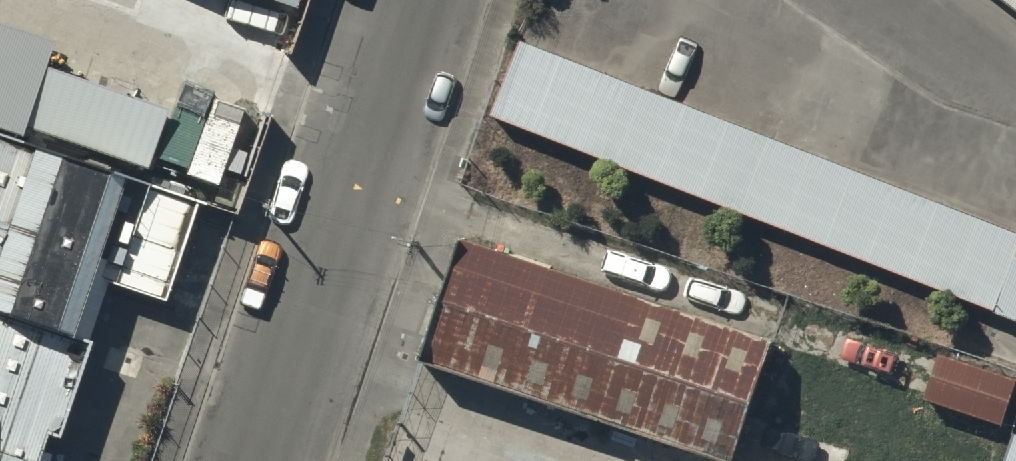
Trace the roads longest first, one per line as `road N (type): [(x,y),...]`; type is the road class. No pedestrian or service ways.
road 1 (residential): [(262,460),(416,0)]

